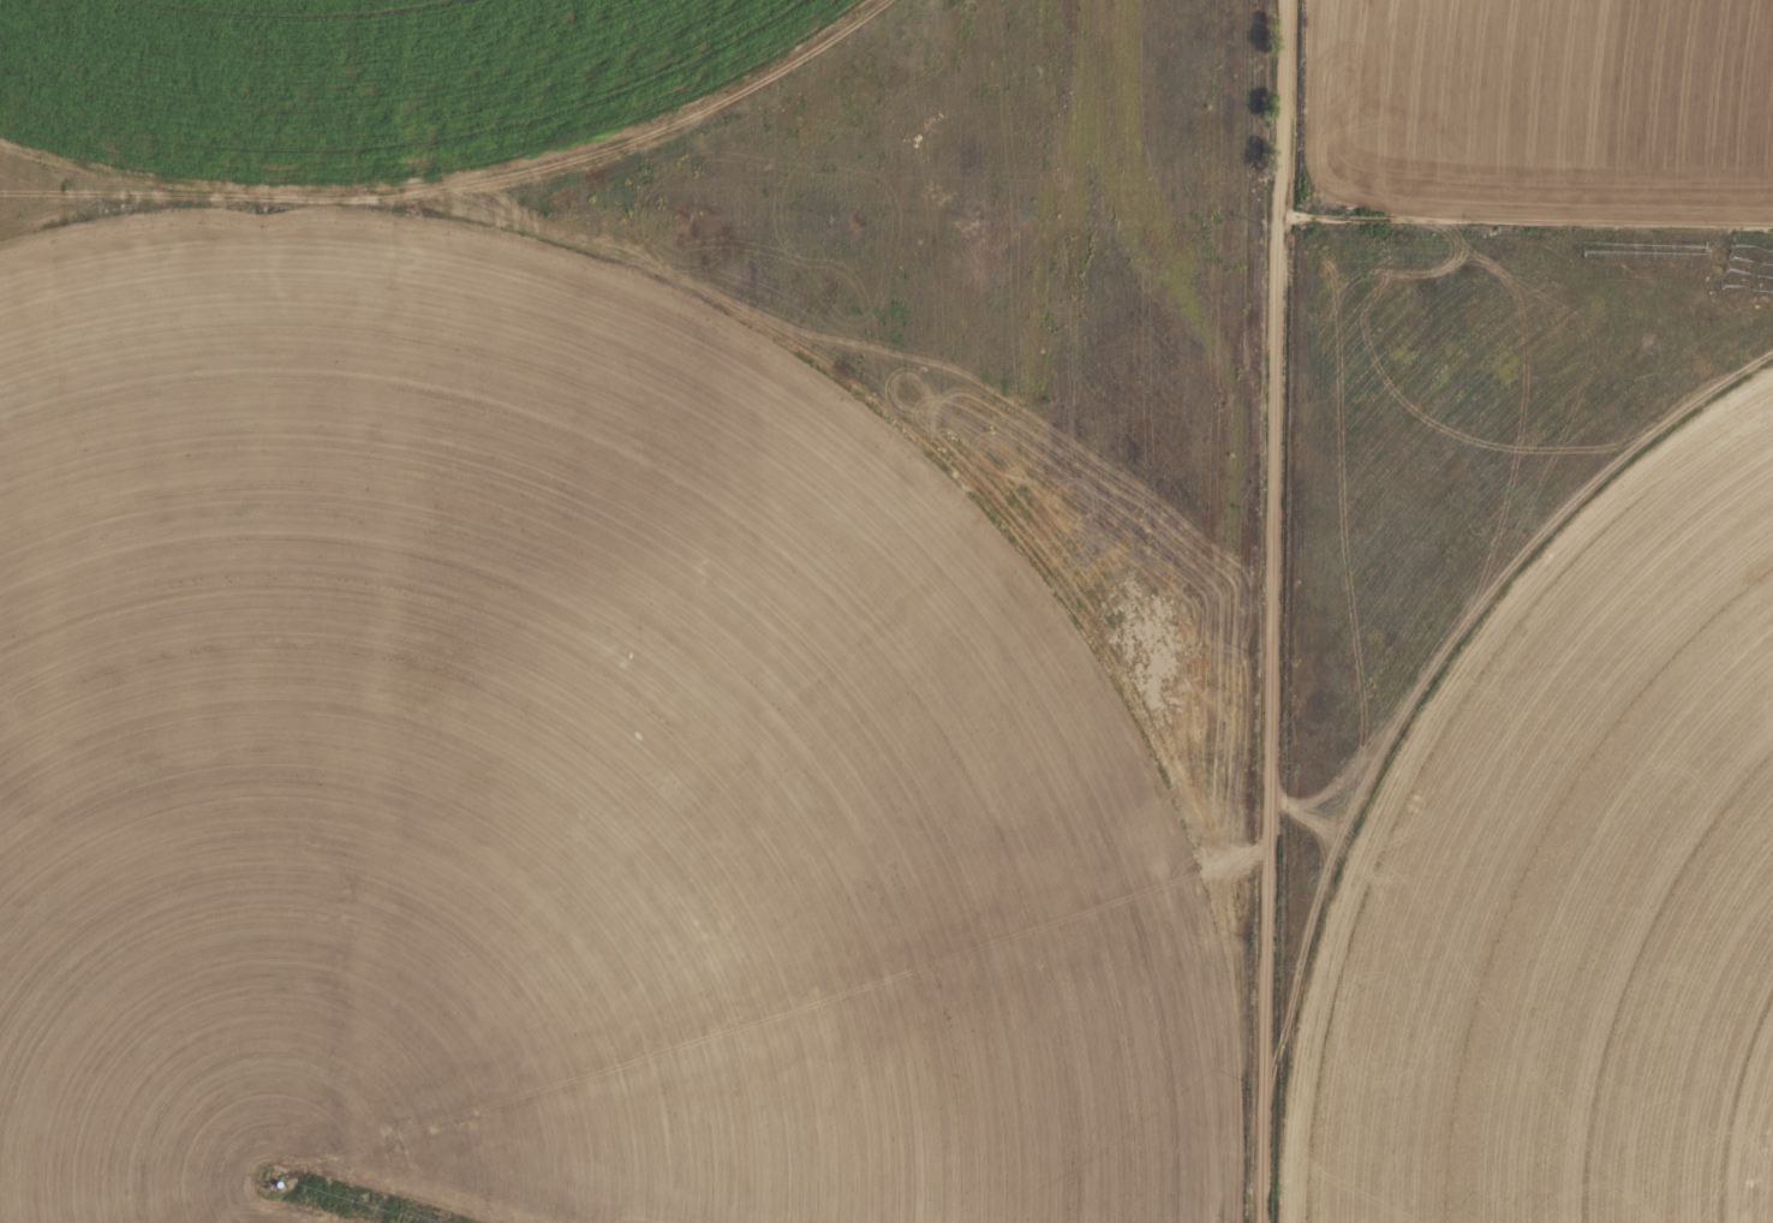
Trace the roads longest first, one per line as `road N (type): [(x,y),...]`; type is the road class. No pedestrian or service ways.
road 1 (residential): [(1262,1222),(1282,0)]

